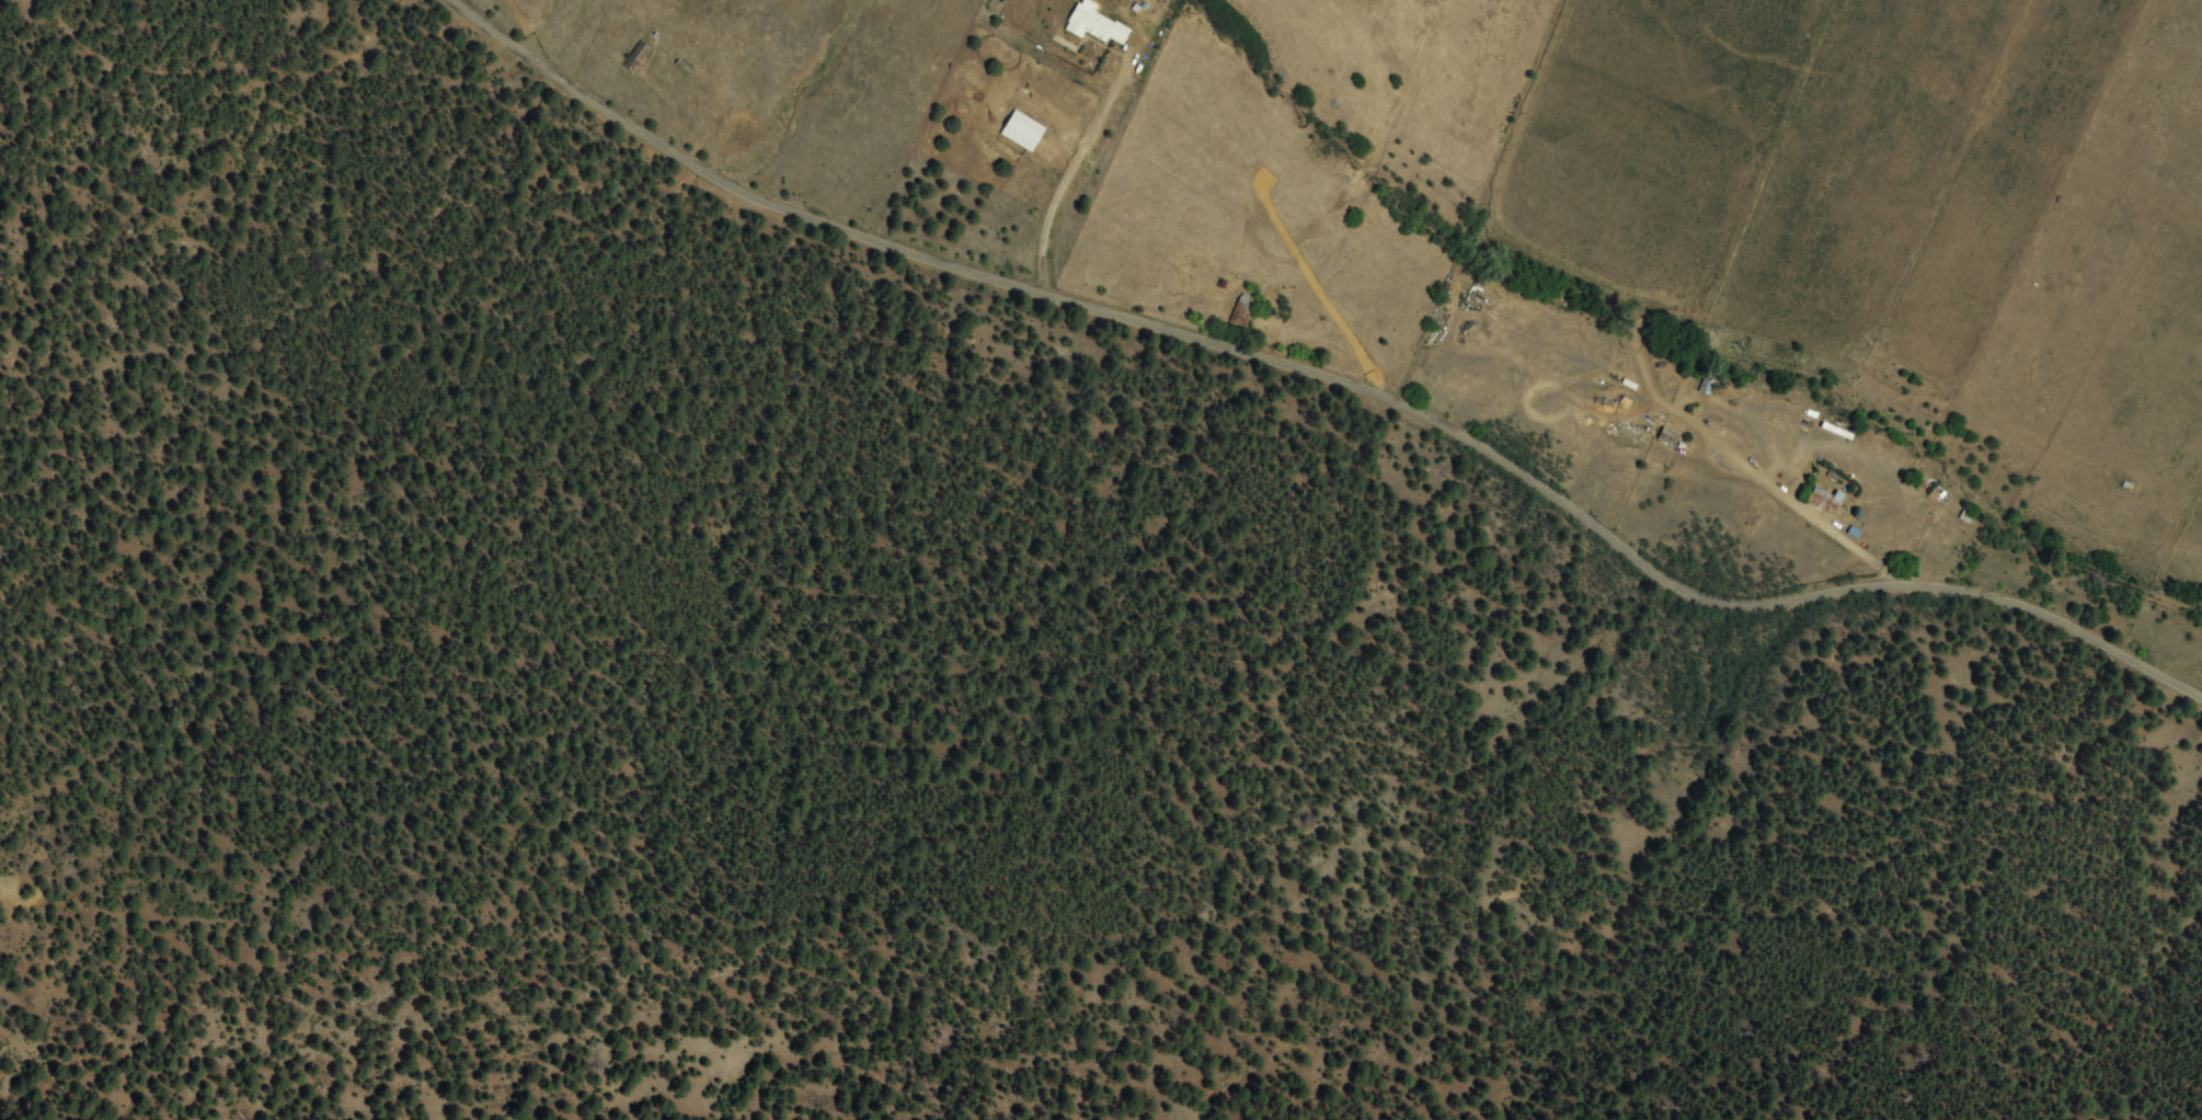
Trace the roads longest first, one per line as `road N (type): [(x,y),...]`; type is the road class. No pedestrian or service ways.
road 1 (residential): [(2201,701),(2017,599),(1896,585),(1748,606),(1677,593),(1486,445),(1361,386),(798,195),(677,138),(478,0)]

